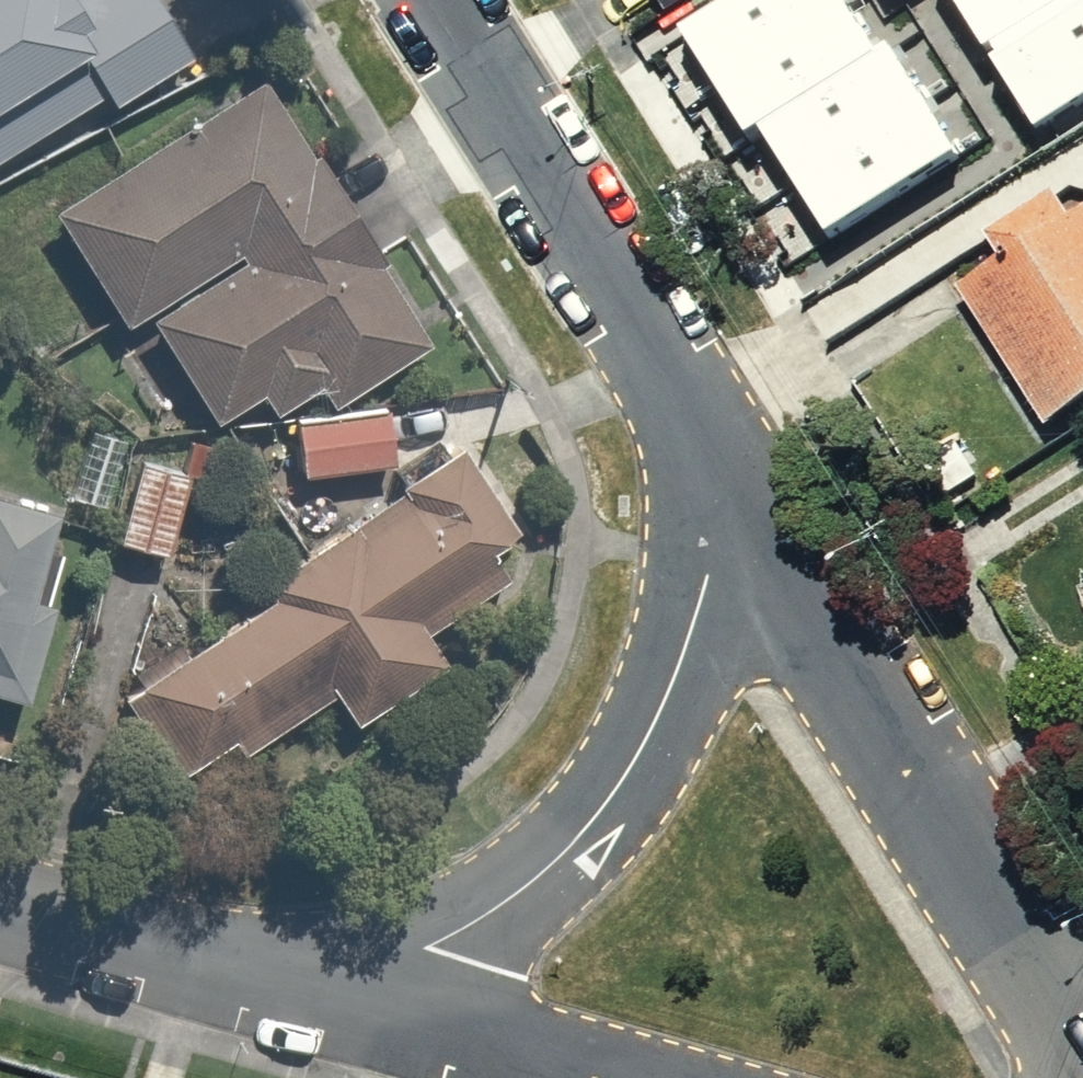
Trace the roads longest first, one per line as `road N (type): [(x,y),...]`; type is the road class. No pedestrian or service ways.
road 1 (residential): [(641,362),(686,513),(699,612),(620,782),(550,862),(325,1001)]
road 2 (residential): [(1082,1048),(641,362)]
road 3 (residential): [(641,362),(423,0)]
road 4 (residential): [(325,1001),(0,912)]
road 5 (residential): [(581,1077),(325,1001)]

